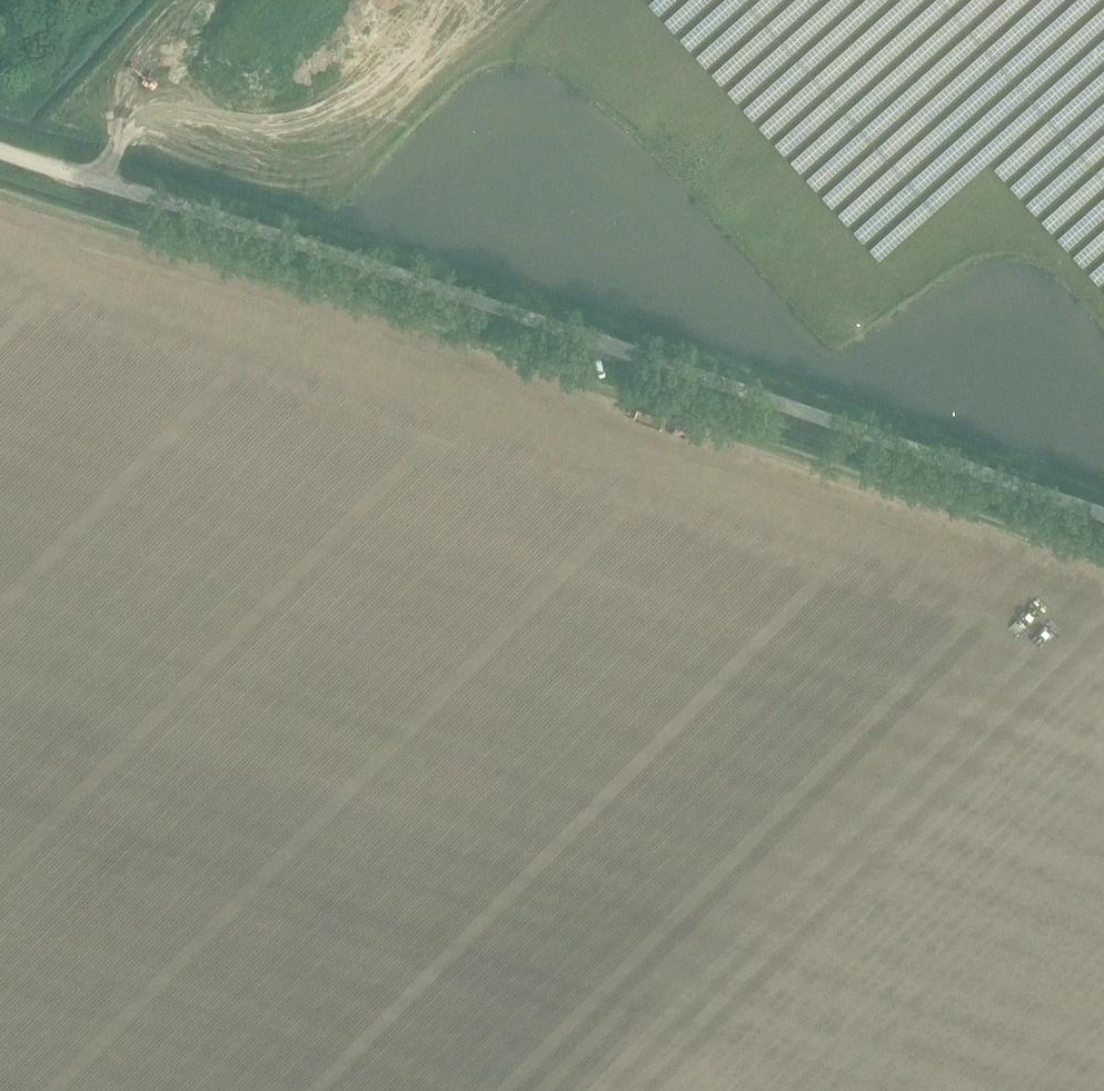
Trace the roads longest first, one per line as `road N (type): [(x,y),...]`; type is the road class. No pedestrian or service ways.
road 1 (unclassified): [(1103,522),(0,152)]

